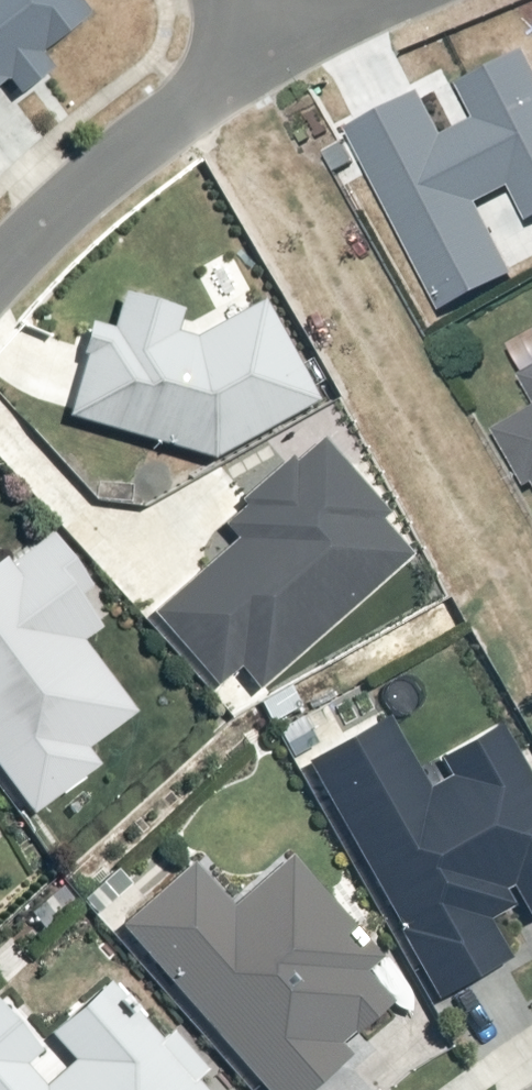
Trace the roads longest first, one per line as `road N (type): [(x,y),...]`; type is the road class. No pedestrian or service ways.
road 1 (residential): [(0,269),(80,190),(273,45)]

